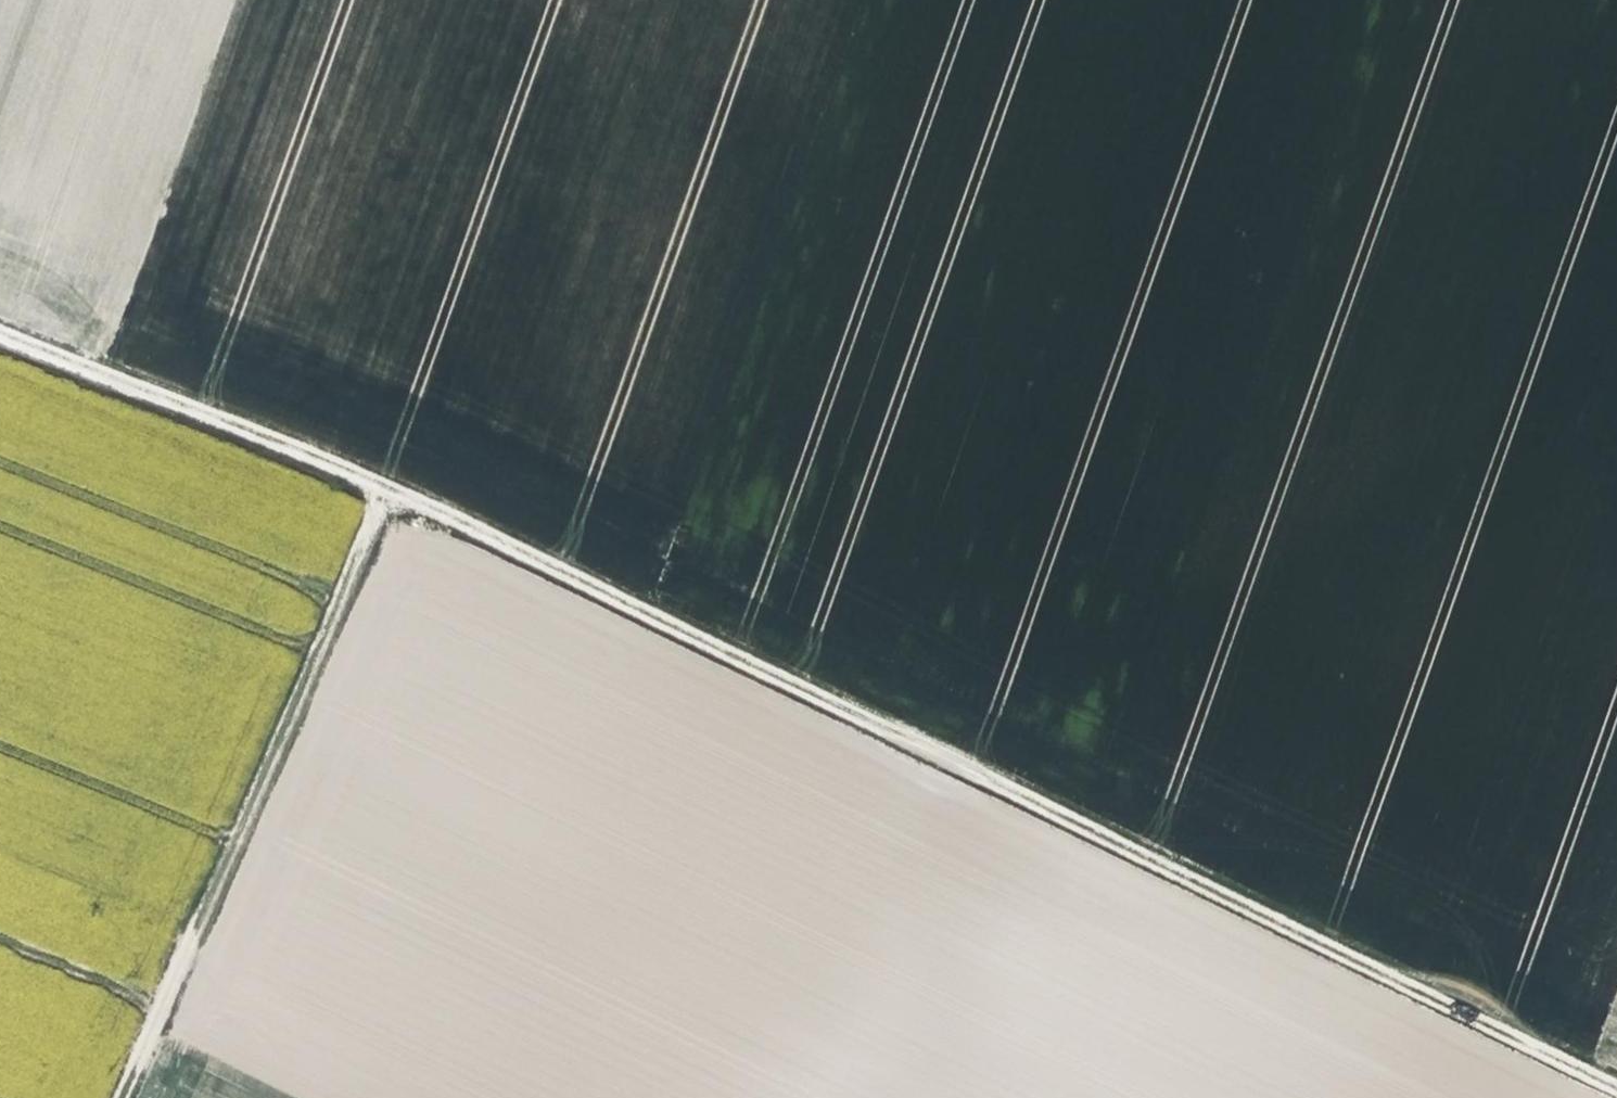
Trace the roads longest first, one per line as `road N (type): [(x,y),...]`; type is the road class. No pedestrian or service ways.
road 1 (track): [(1616,1093),(386,491),(0,339)]
road 2 (track): [(122,1097),(386,491)]

